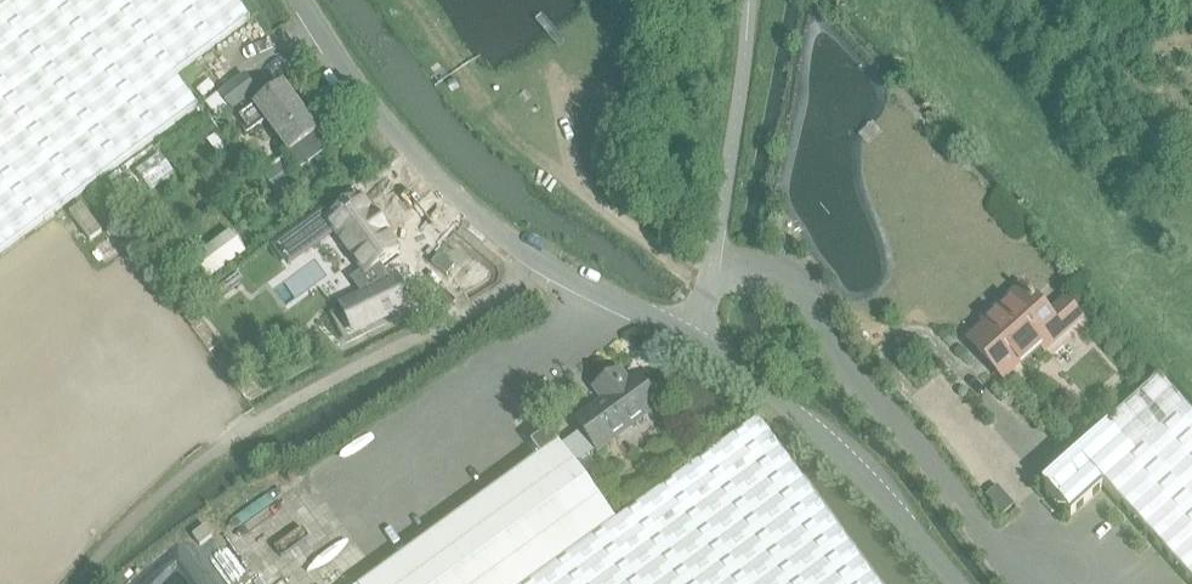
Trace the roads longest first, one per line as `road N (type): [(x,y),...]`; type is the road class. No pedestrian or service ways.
road 1 (unclassified): [(301,0),(361,92),(469,209),(543,262),(689,339)]
road 2 (unclassified): [(689,339),(813,431),(956,583)]
road 3 (track): [(705,281),(578,187),(552,68)]

